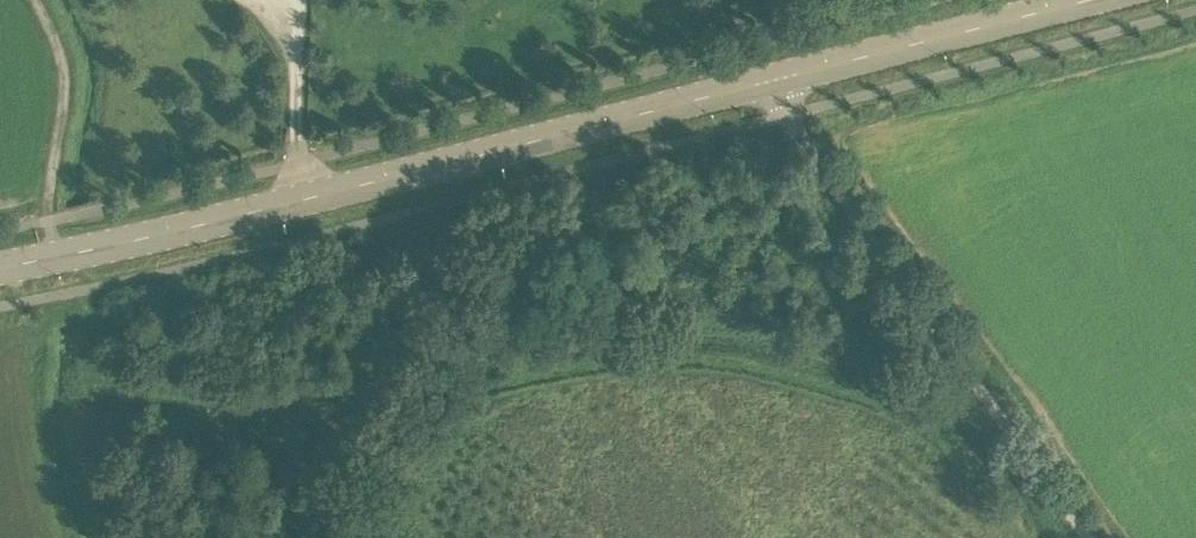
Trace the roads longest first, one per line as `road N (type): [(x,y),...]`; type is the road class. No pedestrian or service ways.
road 1 (tertiary): [(0,268),(416,175),(772,82)]
road 2 (unclassified): [(1090,537),(780,115),(772,82)]
road 3 (tertiary): [(772,82),(1102,0)]
road 4 (track): [(53,259),(45,223),(62,91),(51,33),(31,0)]

